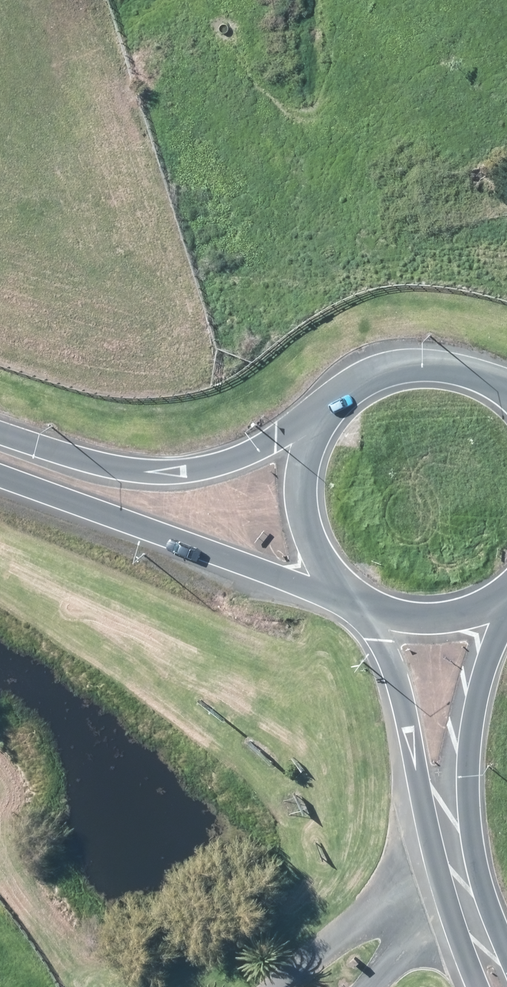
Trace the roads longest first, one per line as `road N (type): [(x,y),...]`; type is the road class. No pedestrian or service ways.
road 1 (tertiary): [(352,596),(0,471)]
road 2 (tertiary): [(0,430),(115,466),(157,470),(237,454),(325,413)]
road 3 (secondary): [(462,878),(366,604)]
road 4 (secondary): [(506,593),(461,793),(462,878)]
road 5 (secondary): [(352,596),(330,576),(303,524),(301,466),(325,413)]
road 6 (secondary): [(325,413),(347,391),(403,365),(465,368),(506,391)]
road 7 (secondary): [(506,593),(438,619),(366,604)]

